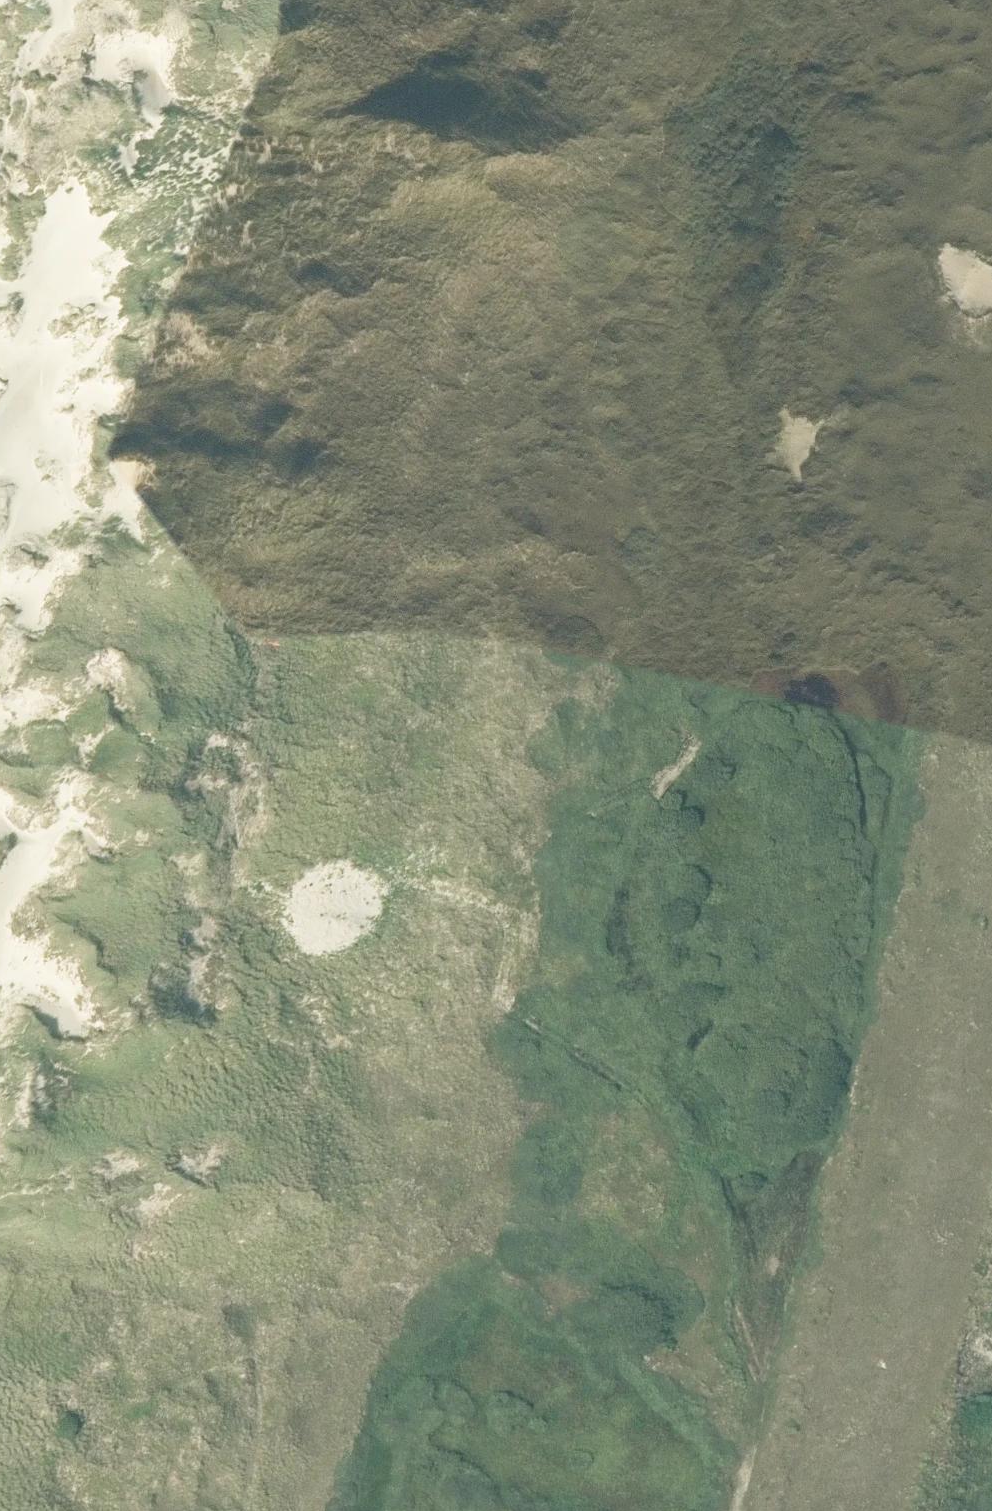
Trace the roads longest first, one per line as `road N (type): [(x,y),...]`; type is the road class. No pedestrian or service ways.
road 1 (track): [(770,1395),(735,1510)]

